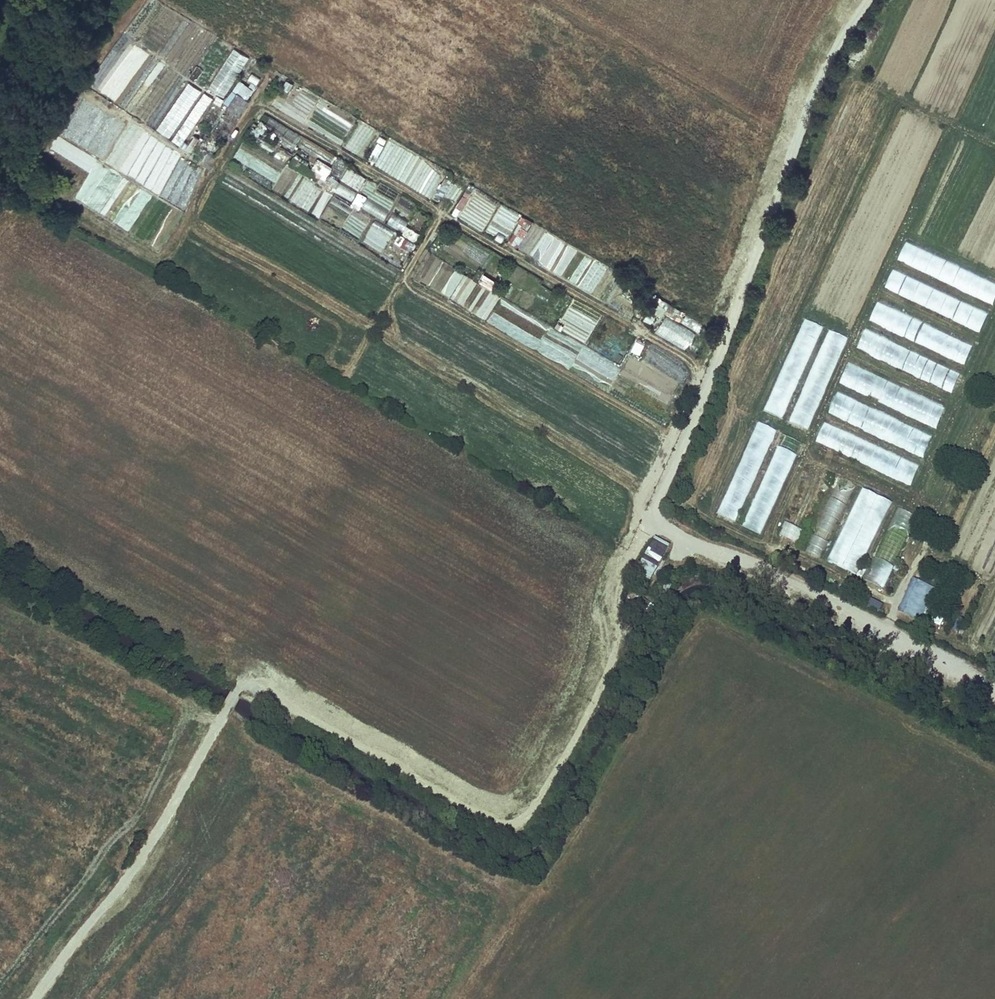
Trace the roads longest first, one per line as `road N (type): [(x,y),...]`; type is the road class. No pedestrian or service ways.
road 1 (track): [(659,517),(625,573),(609,668),(529,810),(502,822),(486,817),(261,689),(242,686),(151,841),(40,998)]
road 2 (track): [(870,0),(821,77),(728,338),(657,505),(679,535),(880,623),(994,691)]
road 3 (track): [(661,494),(396,340),(388,314),(395,290),(439,216)]
road 4 (track): [(396,340),(205,227),(200,205),(220,166)]
road 5 (track): [(163,820),(0,725)]

